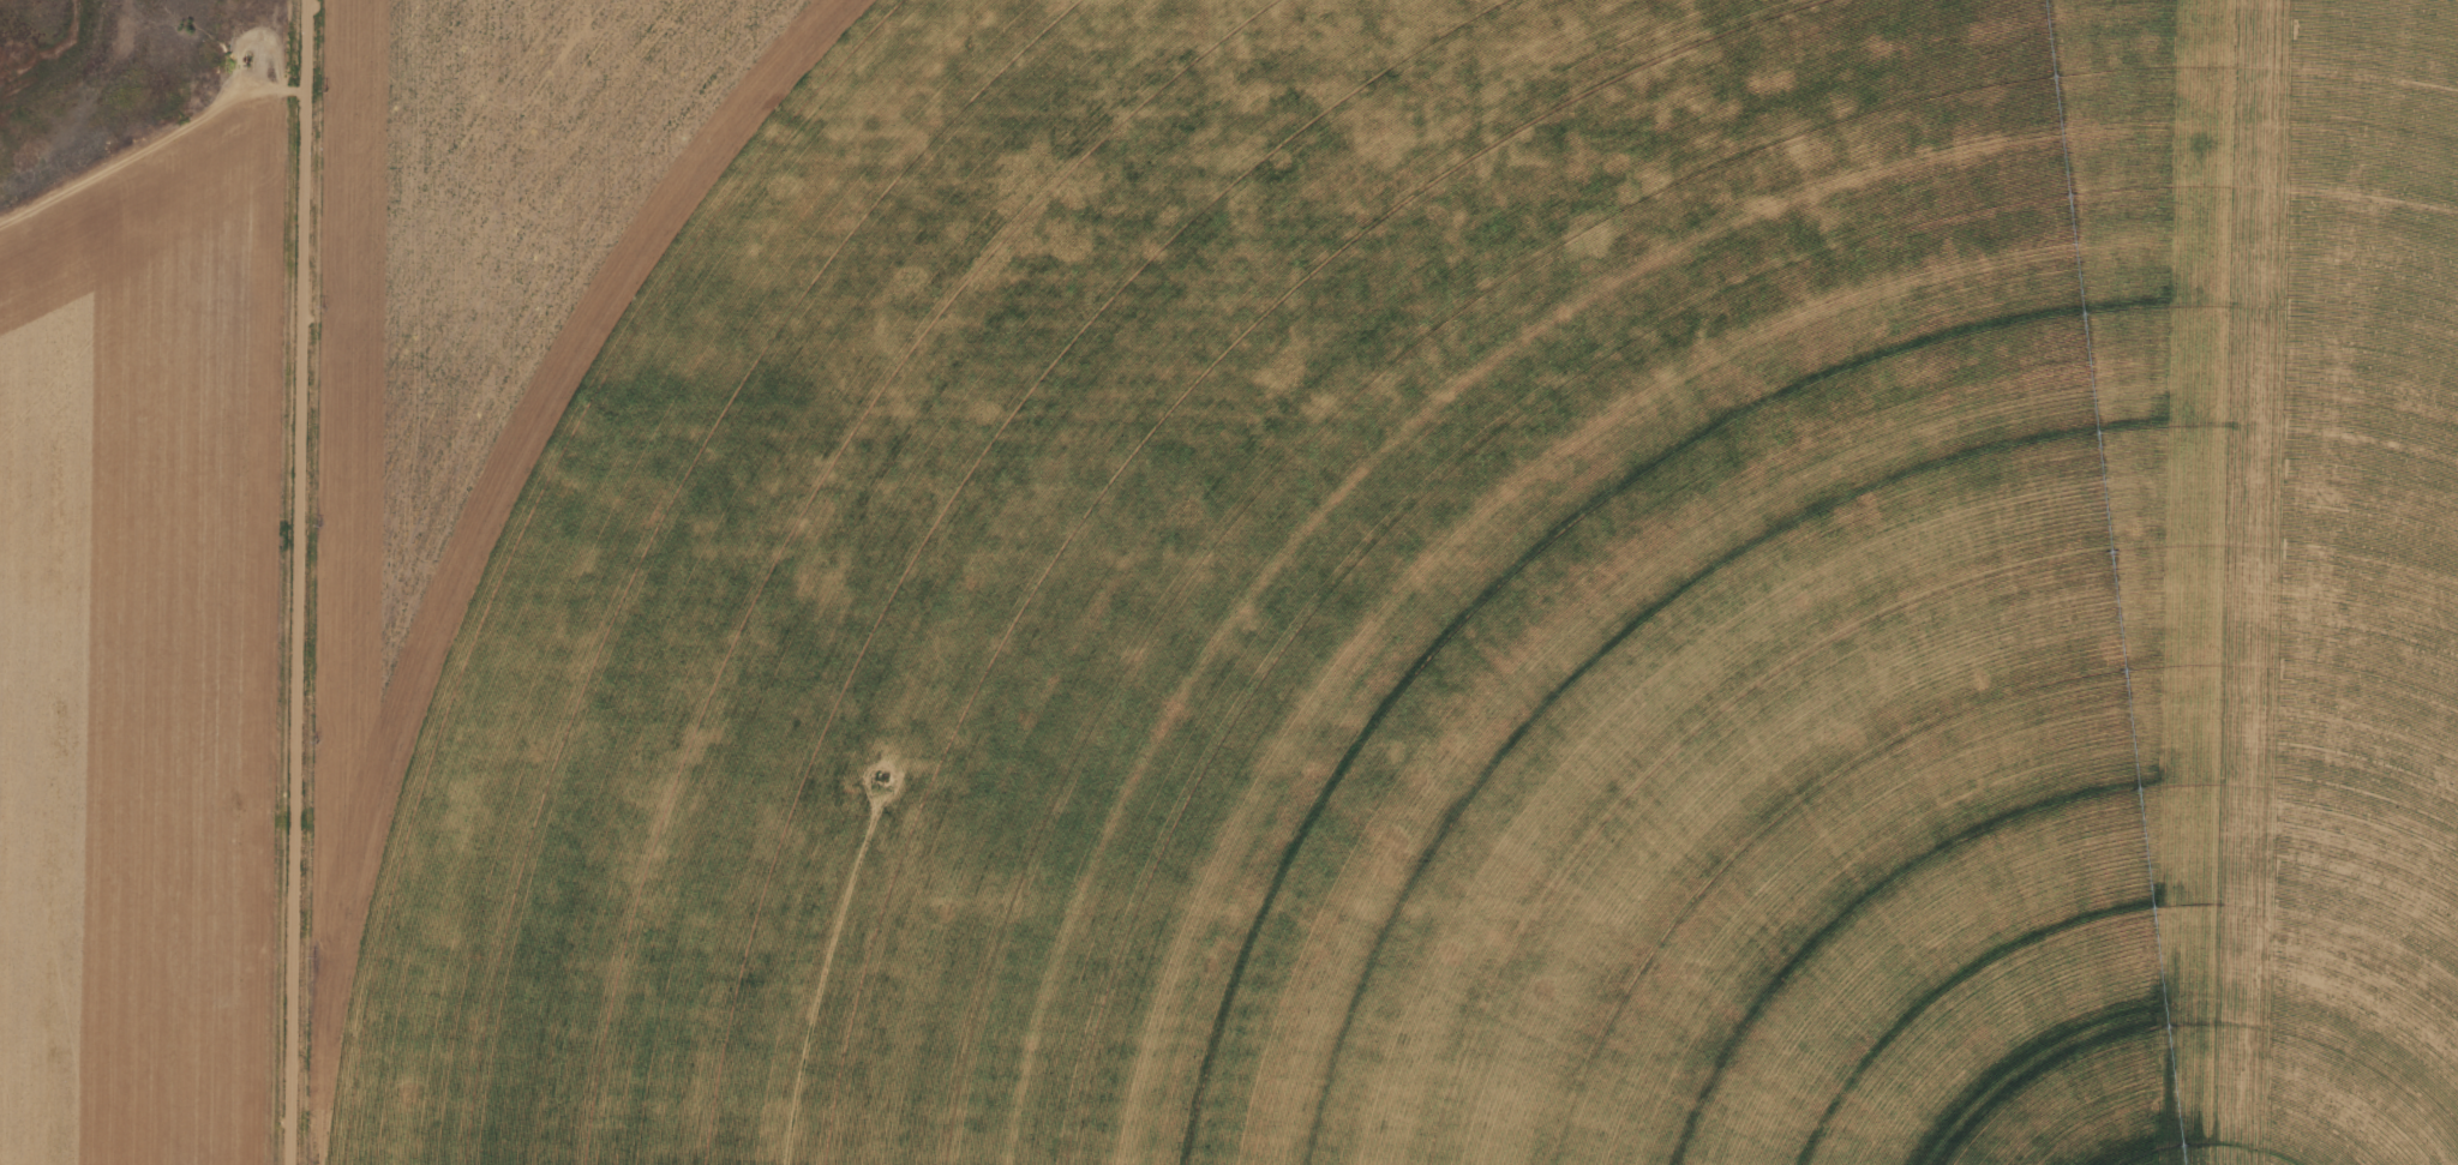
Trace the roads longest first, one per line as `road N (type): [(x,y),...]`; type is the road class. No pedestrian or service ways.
road 1 (residential): [(865,1164),(957,0)]
road 2 (residential): [(293,1164),(309,0)]

